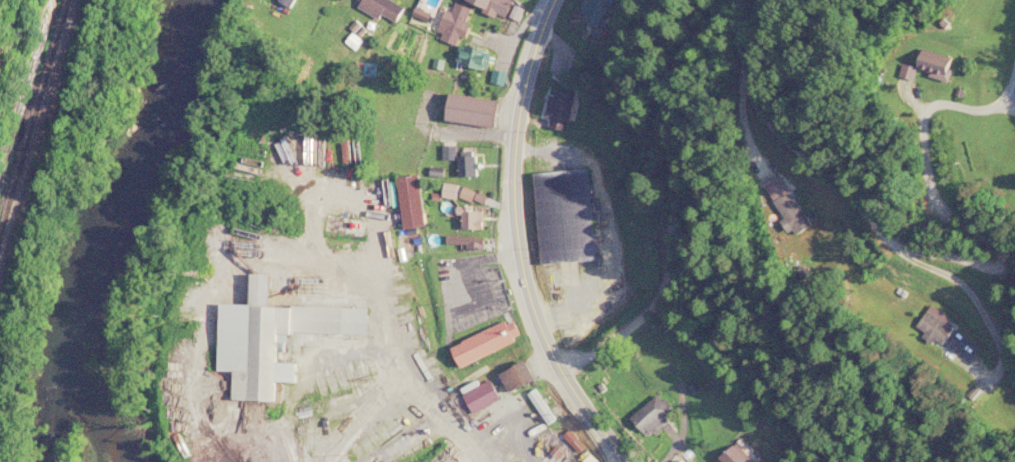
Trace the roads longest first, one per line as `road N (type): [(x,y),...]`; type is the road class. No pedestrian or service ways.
road 1 (residential): [(760,0),(742,73),(774,129),(842,179),(883,234),(914,253),(989,271),(1004,267),(1002,248),(933,200),(920,110),(933,99),(990,108),(1008,96),(1014,77)]
road 2 (primary): [(549,0),(525,75),(512,173),(527,295),(574,388),(630,461)]
road 3 (residential): [(563,366),(648,311),(661,294),(673,74),(680,53),(731,0)]

